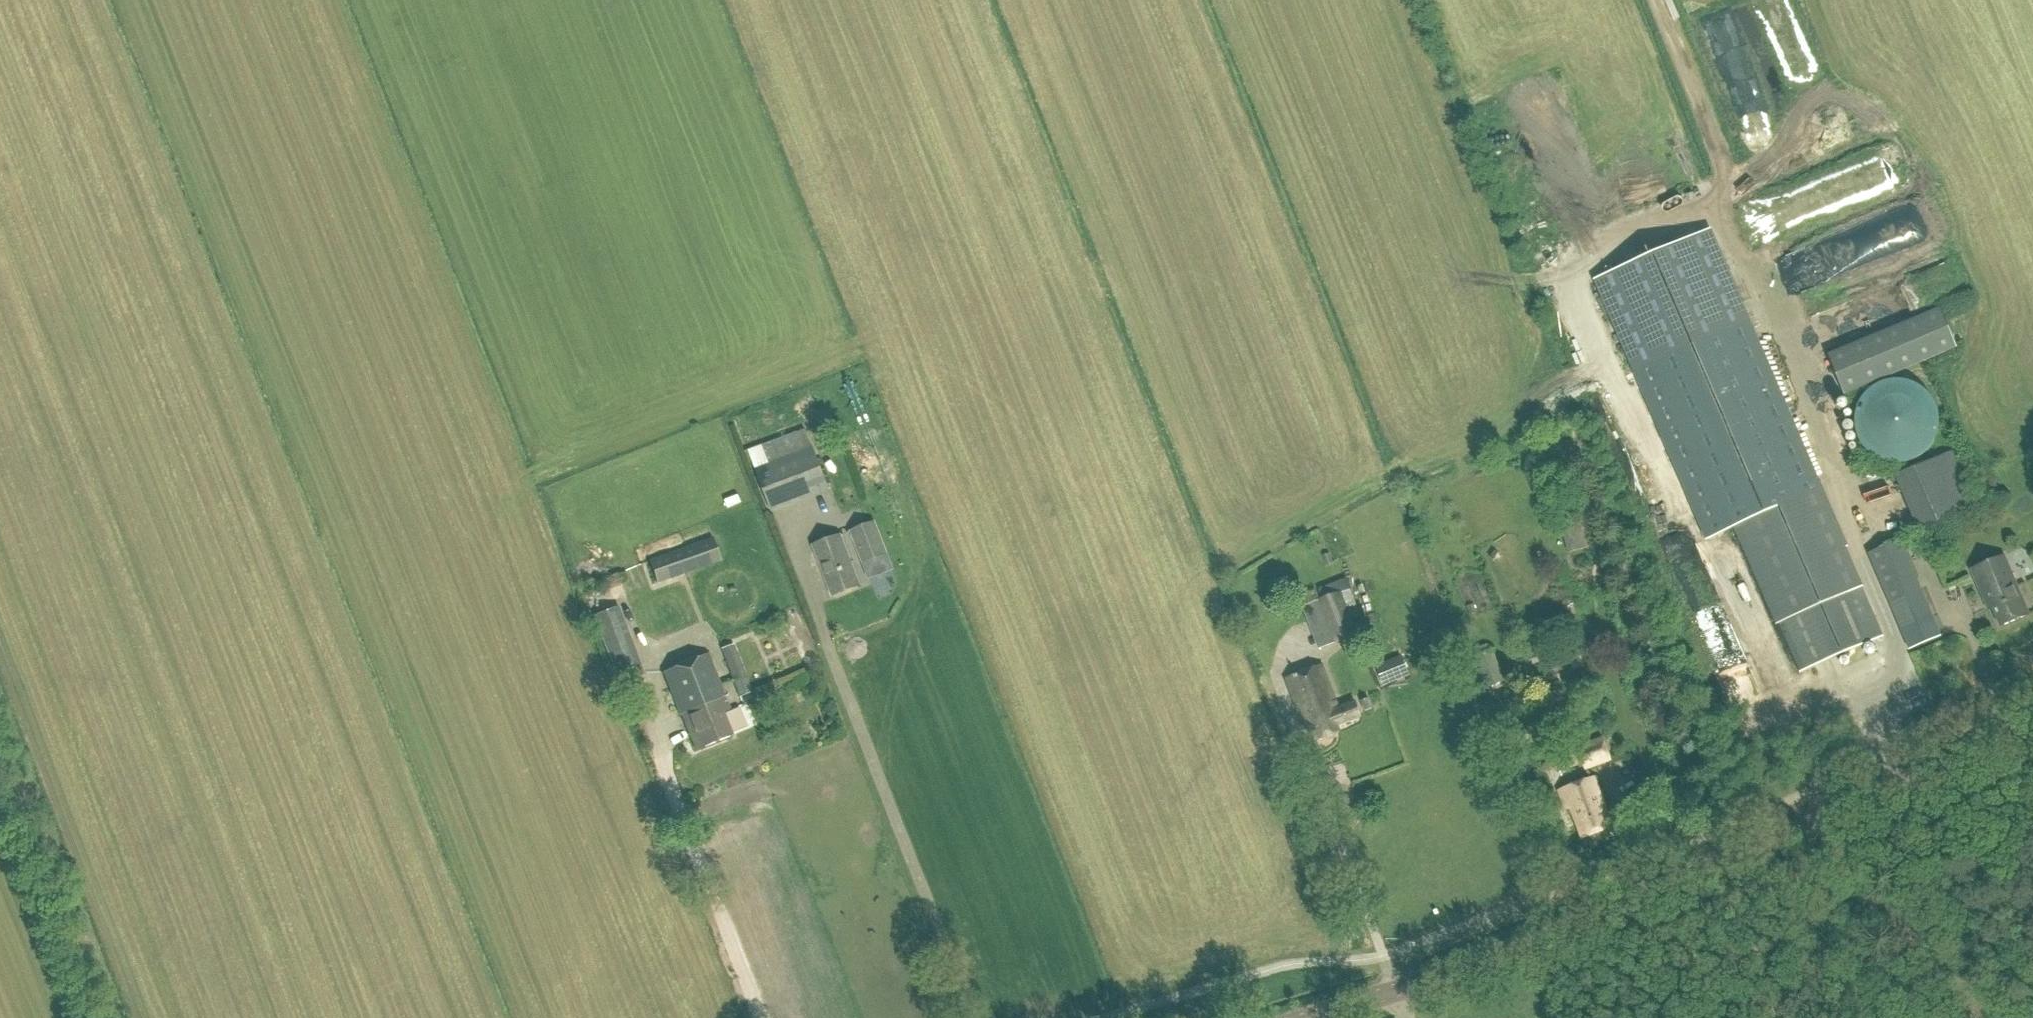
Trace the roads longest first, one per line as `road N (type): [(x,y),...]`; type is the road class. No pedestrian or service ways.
road 1 (tertiary): [(1303,1017),(1526,942),(2032,727)]
road 2 (track): [(1795,828),(1858,923),(1948,988),(1961,1017)]

